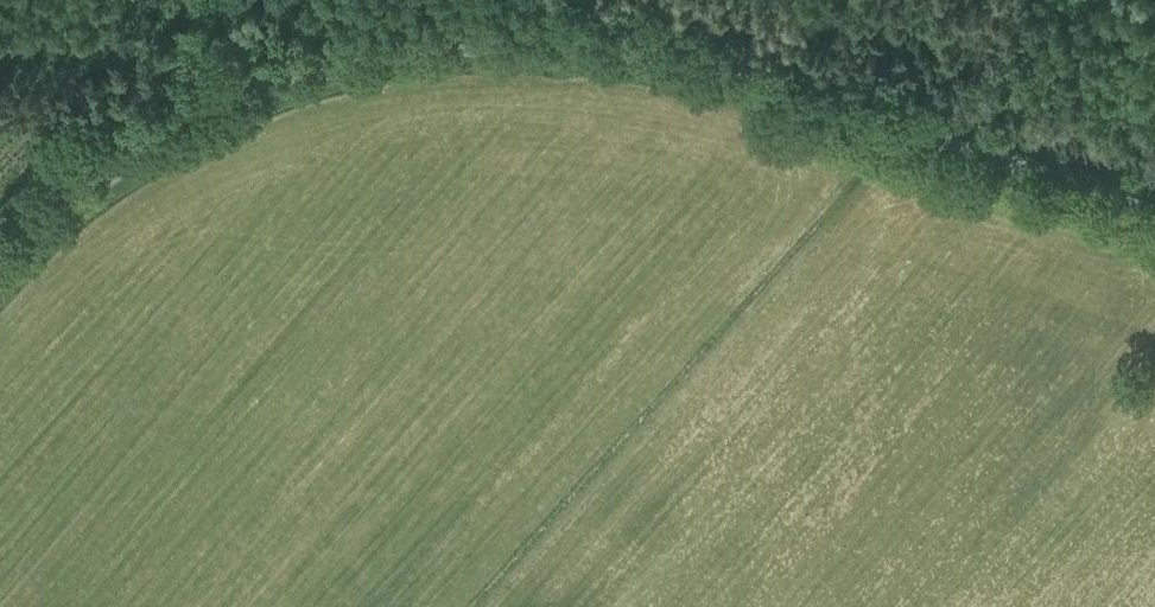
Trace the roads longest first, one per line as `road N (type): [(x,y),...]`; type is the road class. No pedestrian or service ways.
road 1 (unclassified): [(1154,208),(696,66),(610,51),(466,48),(341,67),(204,120),(77,201),(0,271)]

